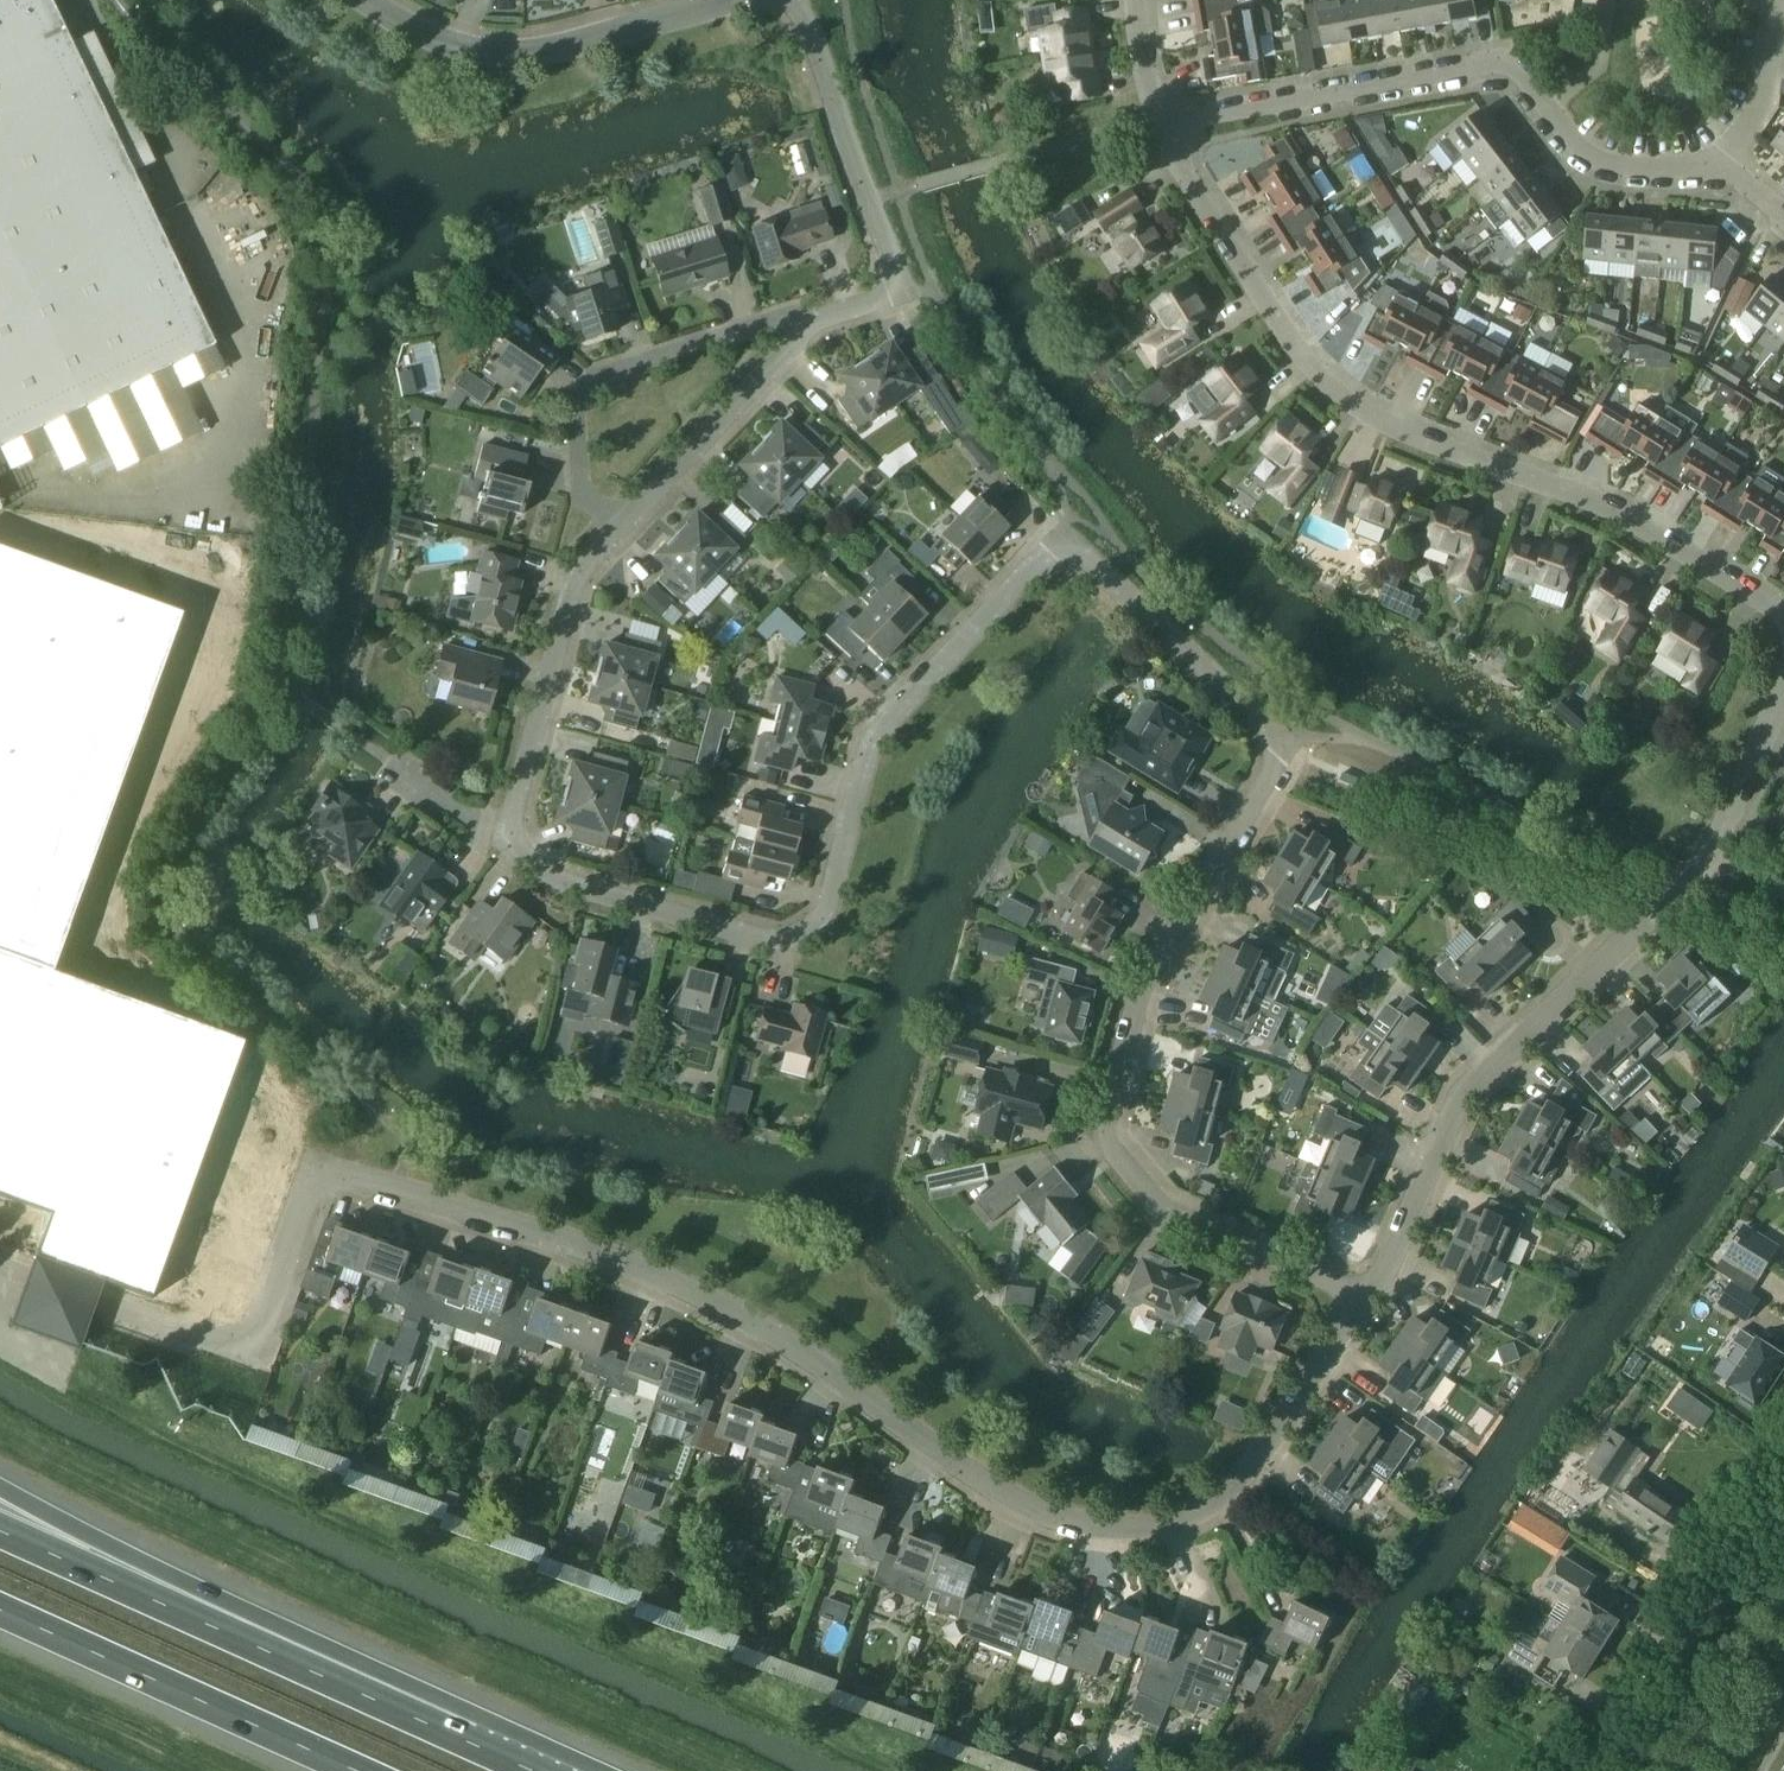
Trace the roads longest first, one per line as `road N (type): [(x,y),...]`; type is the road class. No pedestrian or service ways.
road 1 (residential): [(1366,1299),(1202,1220),(1147,1184),(1133,1163),(1156,1020),(1277,744),(1262,718),(1059,538),(875,739),(829,900),(808,930),(770,939),(598,894),(506,841)]
road 2 (residential): [(327,1177),(424,1198),(664,1276),(770,1333),(1005,1494),(1079,1525),(1126,1531),(1158,1528),(1215,1504),(1245,1475),(1366,1299)]
road 3 (residential): [(1783,616),(1565,490),(1382,427),(1322,369),(1188,177),(1161,126)]
road 4 (residential): [(1366,1299),(1463,1090),(1706,868),(1783,682)]
road 5 (residential): [(1724,161),(1651,169),(1597,157),(1577,144),(1524,74),(1497,63),(1161,126)]
road 6 (motorway): [(485,1752),(223,1602),(0,1489)]
road 7 (motorway): [(485,1752),(0,1533)]
road 8 (unclassified): [(0,1266),(202,1340),(238,1343),(265,1313),(302,1205),(327,1177)]
road 9 (residential): [(620,529),(581,486),(577,422),(585,389),(611,371),(780,319),(815,319)]
road 10 (residential): [(815,319),(876,300),(891,287),(893,268),(813,34),(794,0)]
road 11 (motorway): [(0,1614),(348,1770)]
road 12 (residential): [(727,0),(553,49),(490,53),(424,36),(366,0)]
road 13 (residential): [(506,841),(573,586),(620,529)]
road 14 (residential): [(1783,1494),(1597,1770)]
road 15 (residential): [(620,529),(815,319)]
road 16 (residential): [(1724,161),(1761,106),(1779,0)]
road 17 (residential): [(506,841),(386,760)]
road 18 (residential): [(1161,126),(1138,0)]

